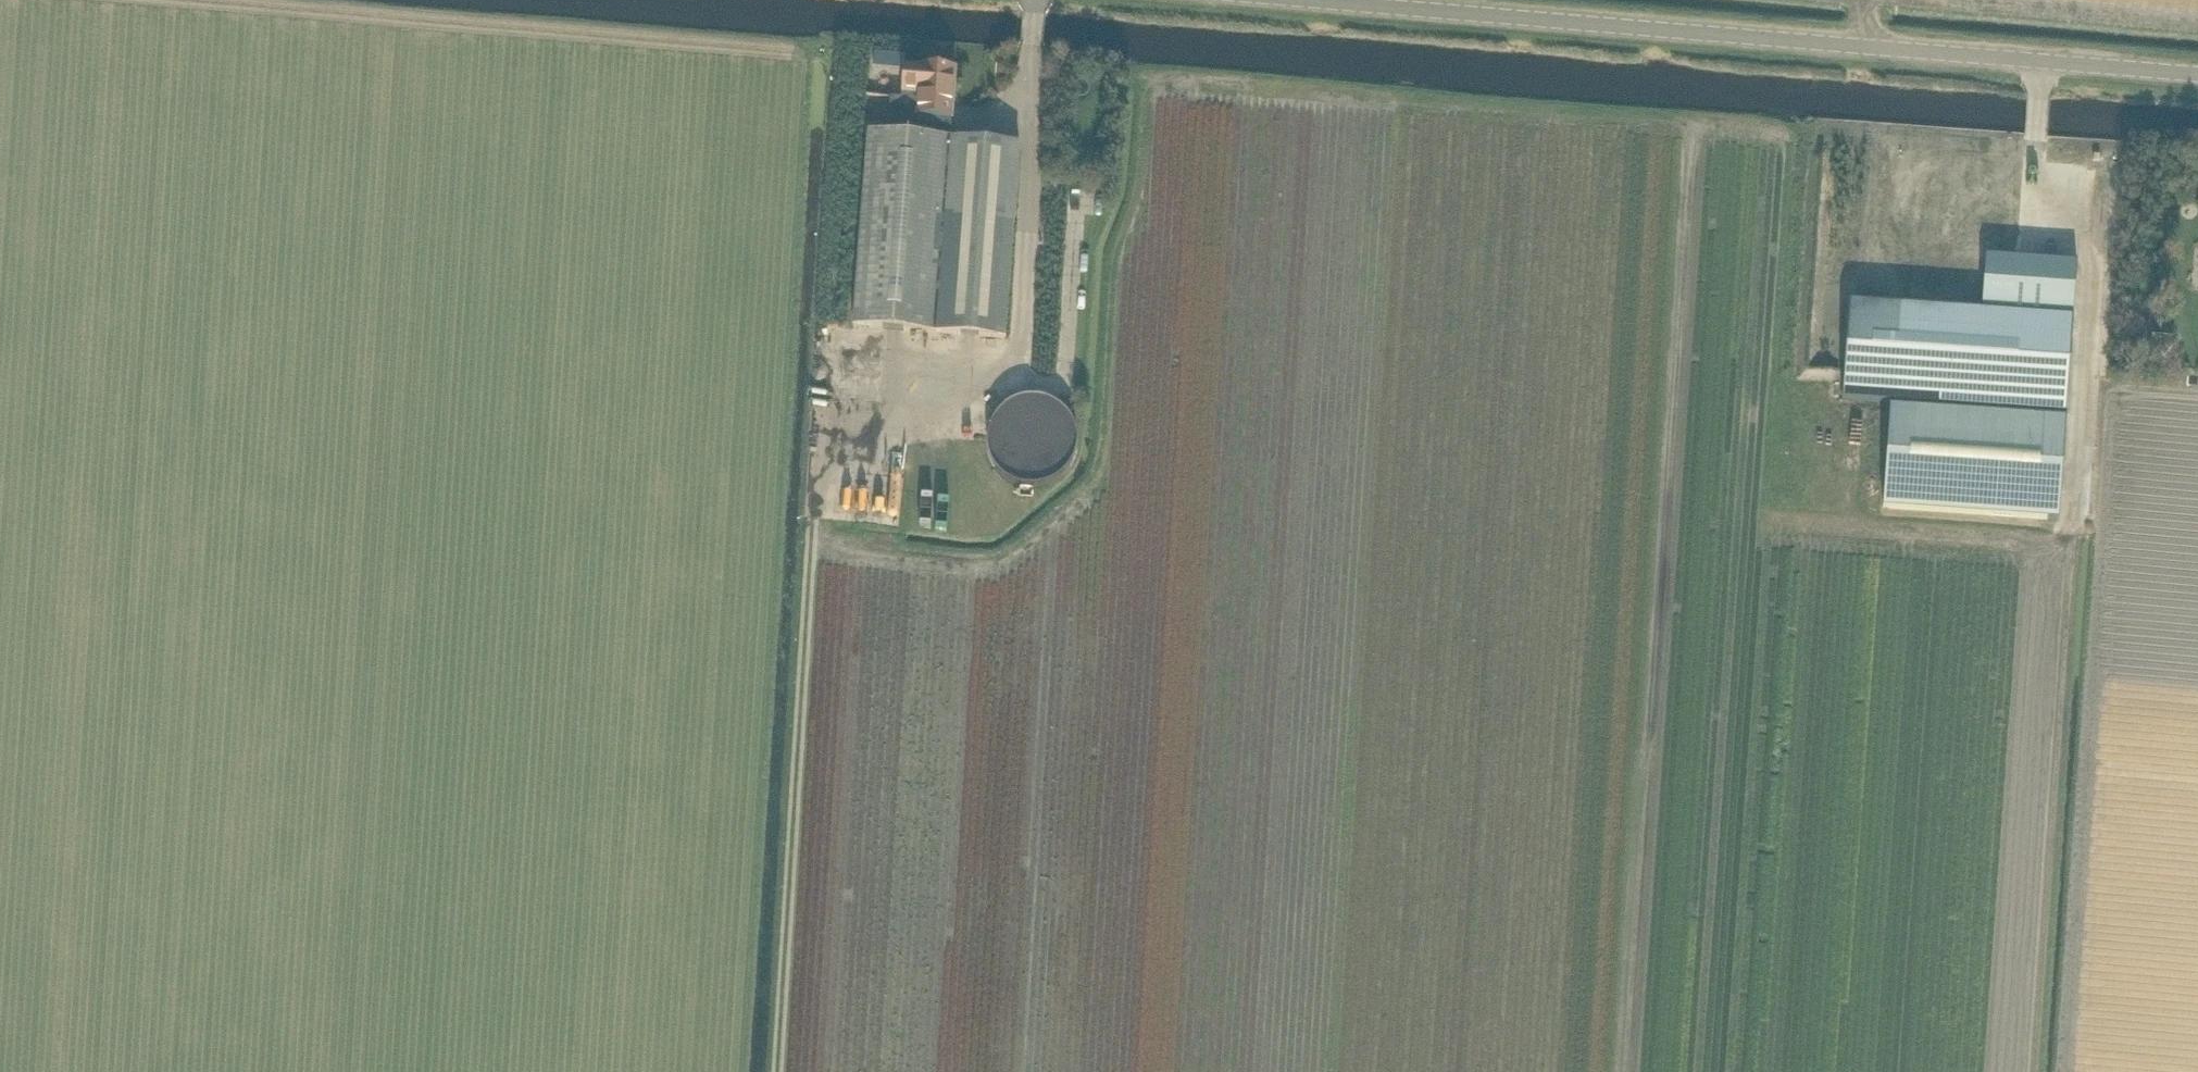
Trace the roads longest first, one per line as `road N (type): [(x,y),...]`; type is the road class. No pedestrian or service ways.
road 1 (unclassified): [(2197,73),(1305,0)]

